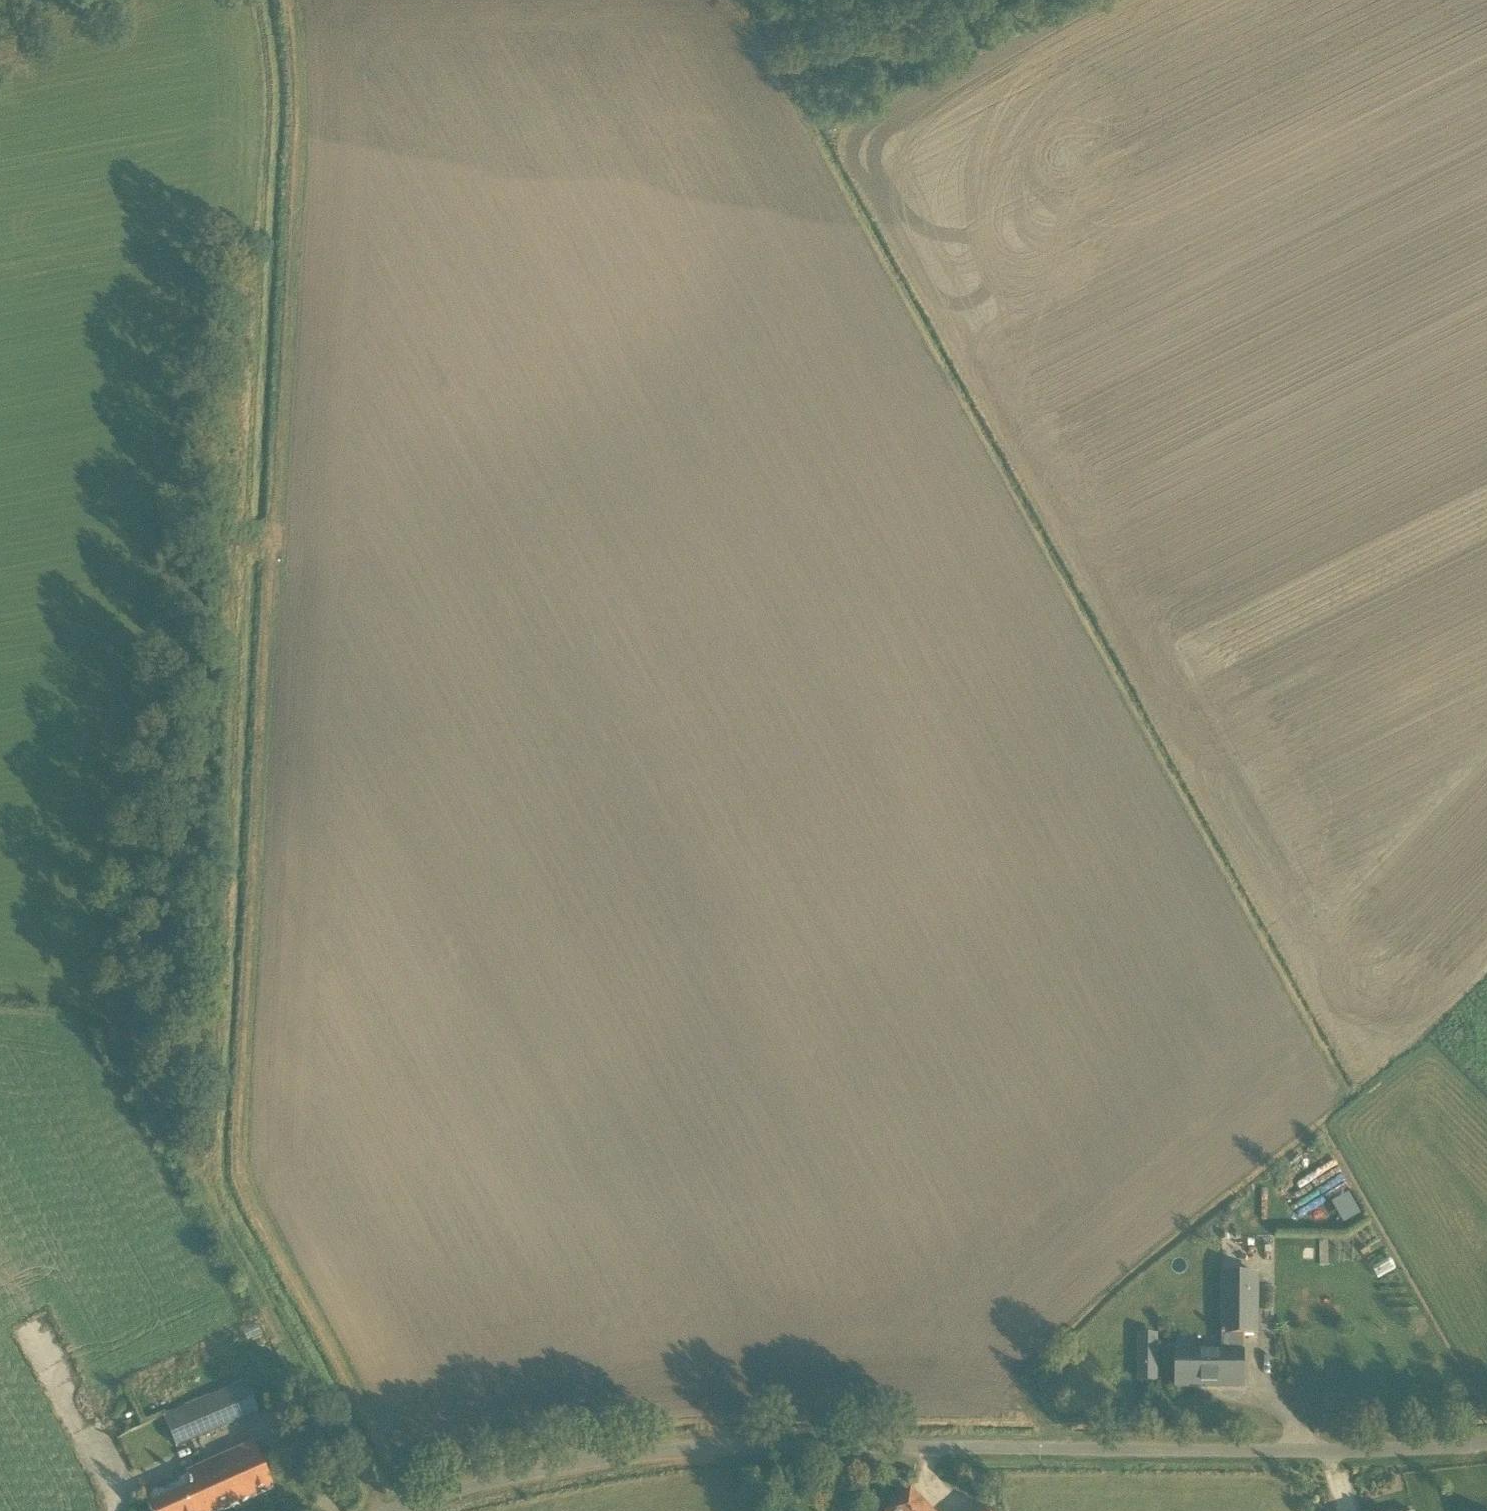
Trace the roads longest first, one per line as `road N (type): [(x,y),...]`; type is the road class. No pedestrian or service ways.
road 1 (unclassified): [(377,1510),(502,1465),(692,1432),(1432,1445),(1486,1440)]
road 2 (unclassified): [(377,1510),(77,1014)]

